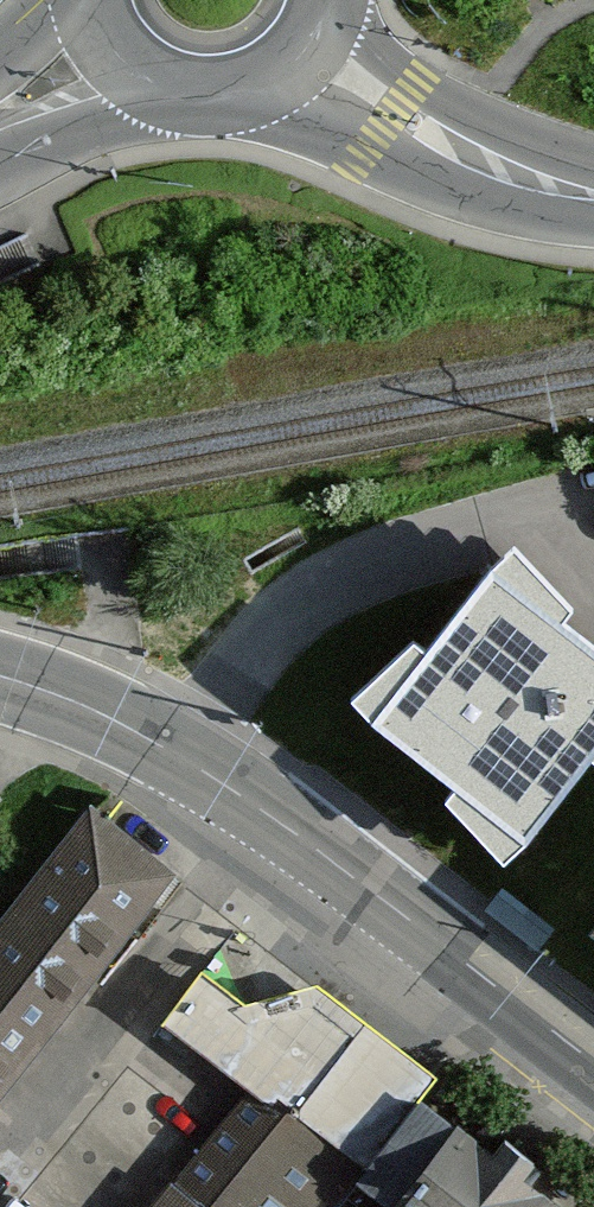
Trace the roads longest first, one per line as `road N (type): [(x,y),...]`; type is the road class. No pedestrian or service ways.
road 1 (motorway): [(0,597),(361,383),(593,256)]
road 2 (motorway): [(593,94),(0,433)]
road 3 (residential): [(272,817),(0,1167)]
road 4 (tertiary): [(272,817),(593,1064)]
road 5 (primary): [(309,48),(437,141),(511,175),(593,195)]
road 6 (tertiary): [(0,676),(104,715),(272,817)]
road 7 (primary): [(114,49),(141,75),(212,96),(282,74),(309,48)]
road 8 (primary): [(0,117),(114,49)]

